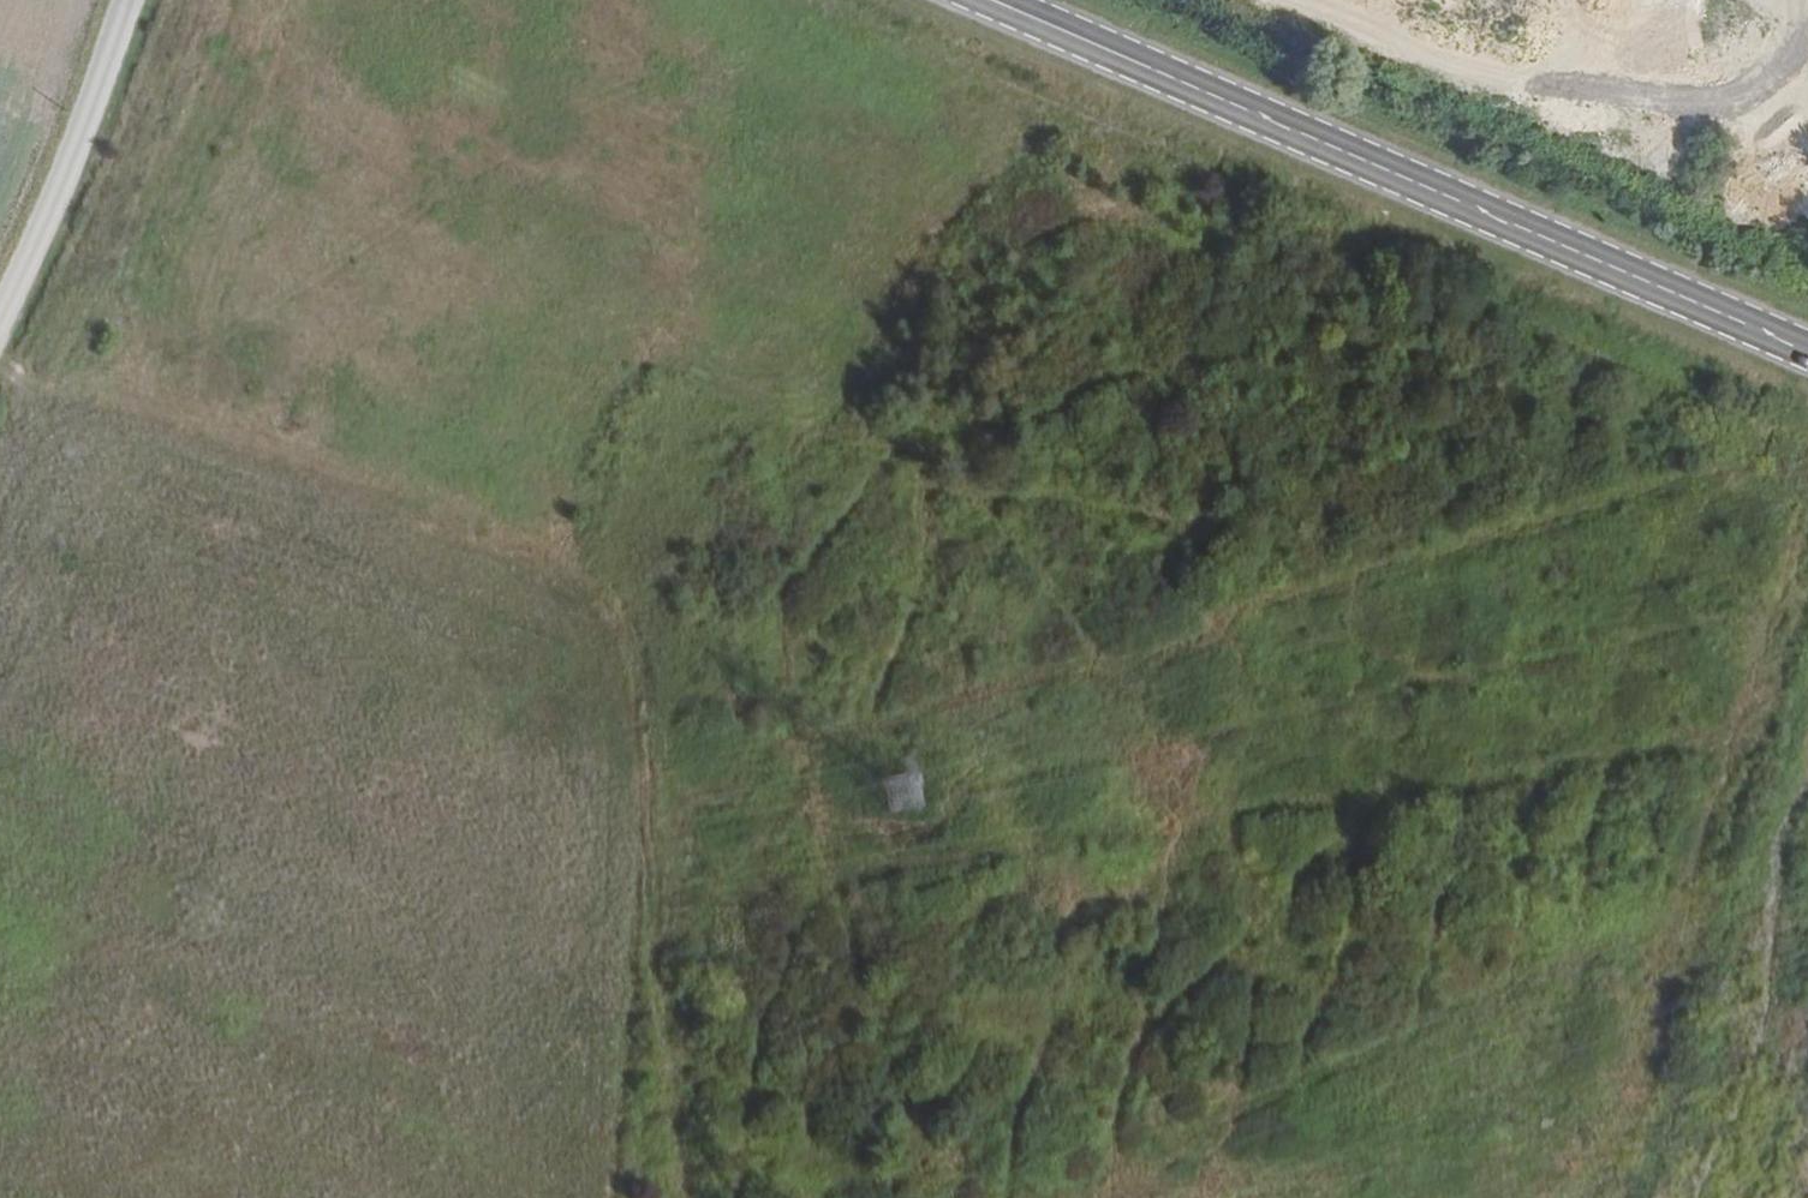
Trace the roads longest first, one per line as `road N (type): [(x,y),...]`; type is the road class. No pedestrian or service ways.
road 1 (secondary): [(1807,356),(977,0)]
road 2 (unclassified): [(0,291),(90,99),(123,0)]

